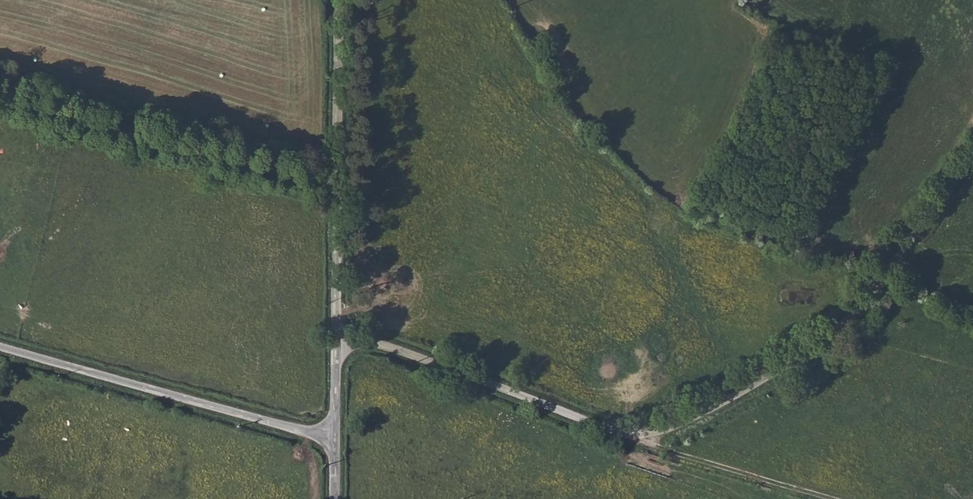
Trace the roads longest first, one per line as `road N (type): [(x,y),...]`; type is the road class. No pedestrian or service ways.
road 1 (unclassified): [(339,334),(644,440),(821,345),(866,299),(972,147)]
road 2 (unclassified): [(335,436),(0,347)]
road 3 (track): [(335,185),(0,98)]
road 4 (unclassified): [(339,334),(336,0)]
road 5 (track): [(644,440),(833,498)]

